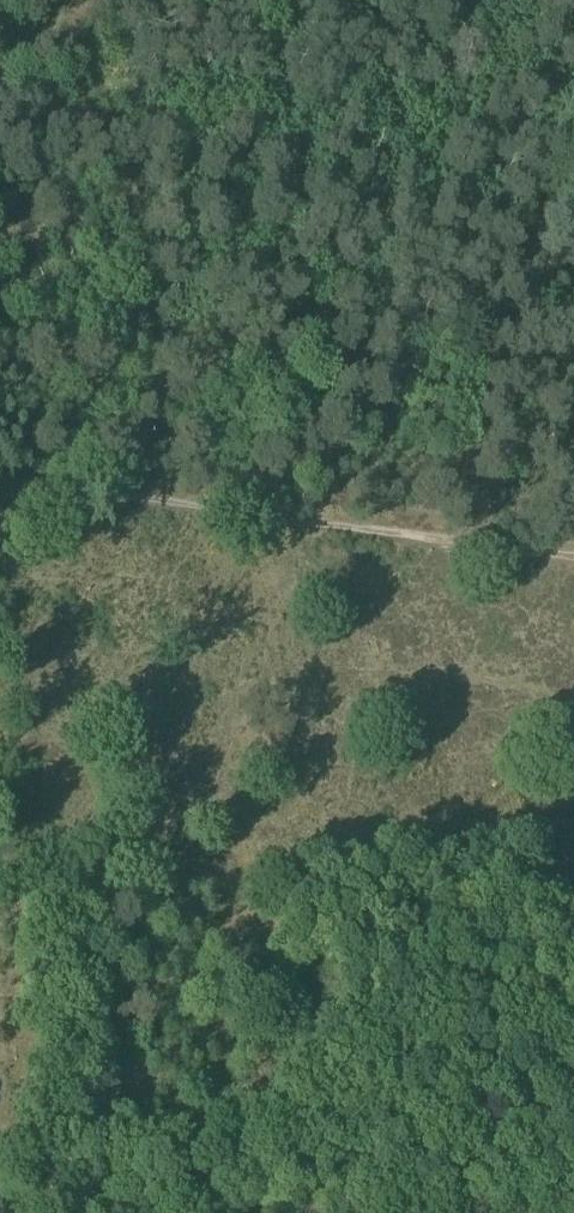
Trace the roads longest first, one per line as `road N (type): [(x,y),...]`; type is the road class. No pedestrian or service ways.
road 1 (track): [(573,545),(0,475)]

